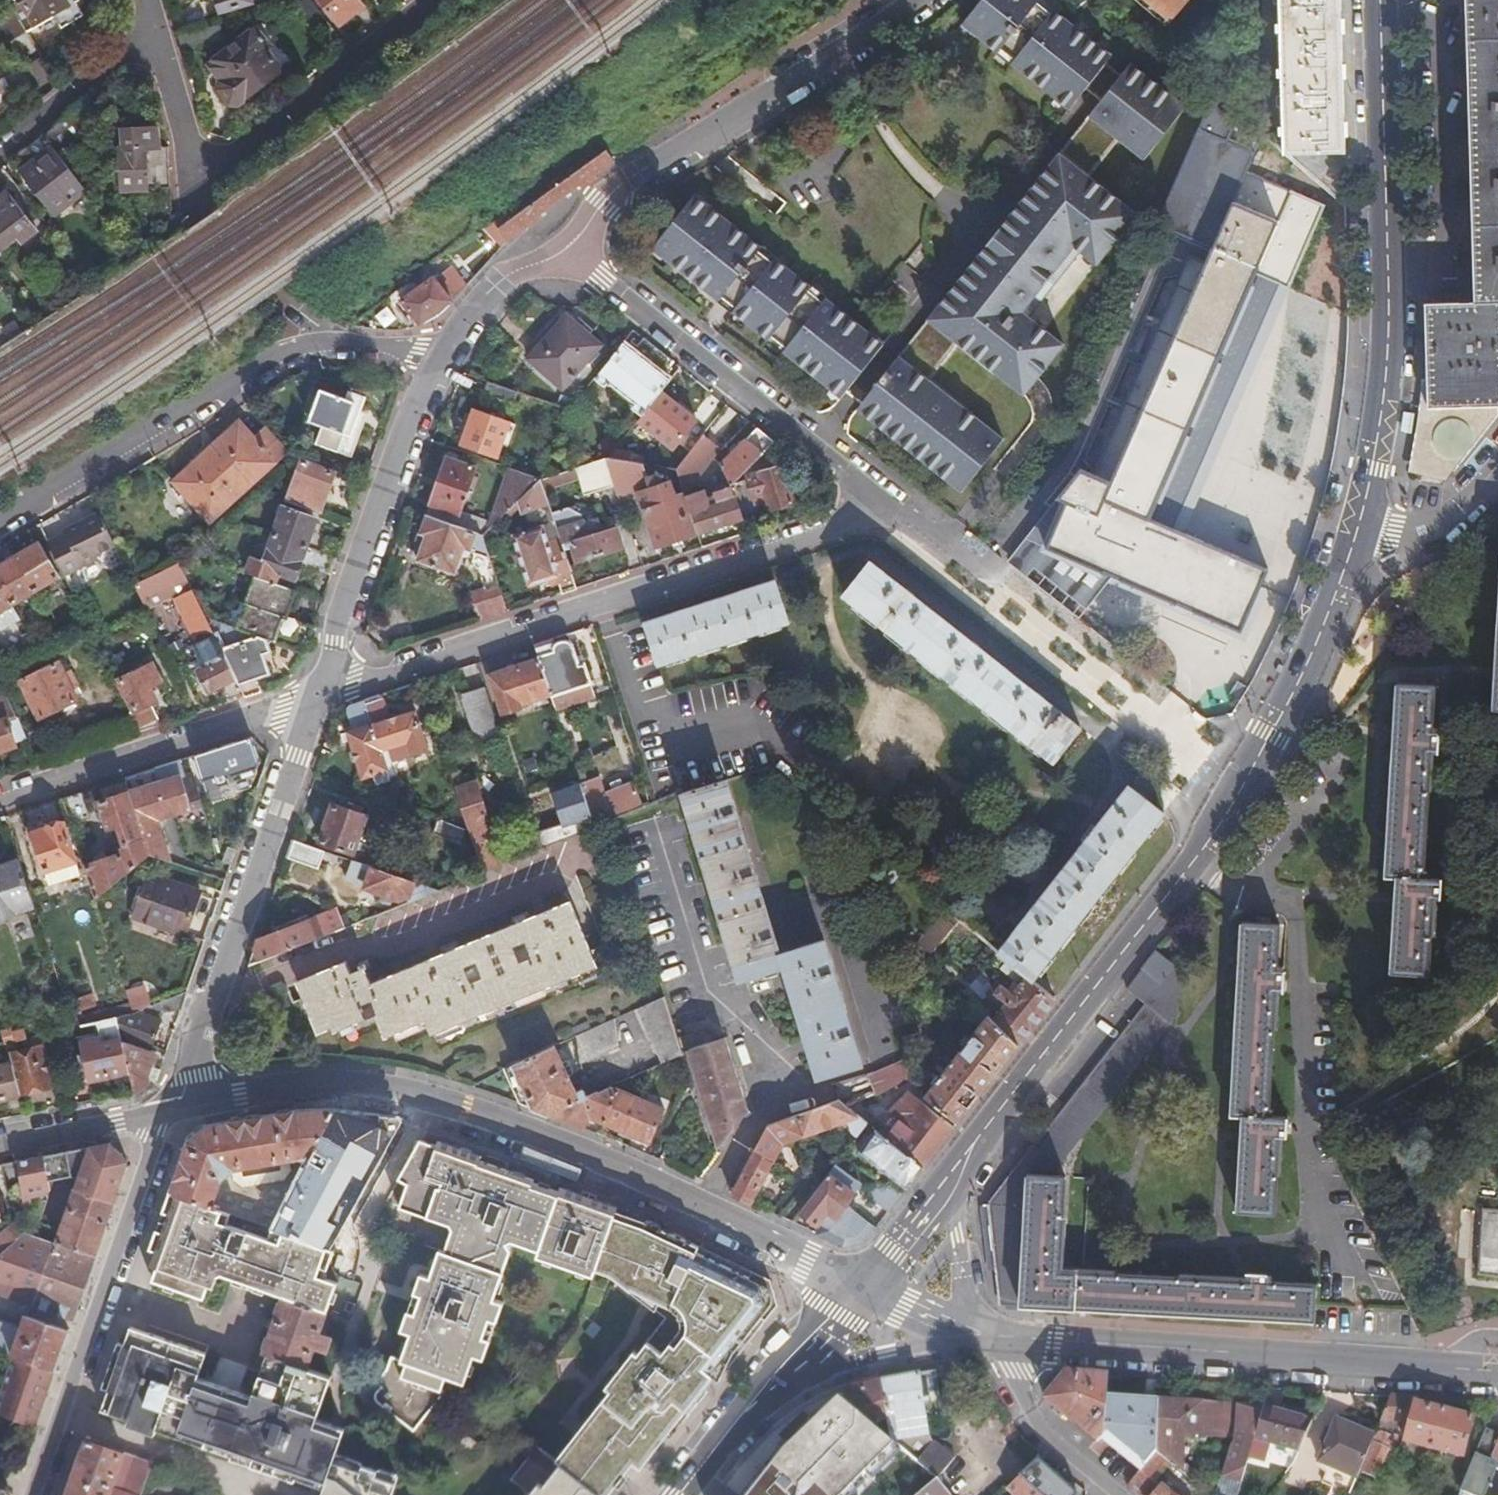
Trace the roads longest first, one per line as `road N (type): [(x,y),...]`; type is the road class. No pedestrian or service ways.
road 1 (secondary): [(949,1176),(1231,805),(1321,633),(1357,529)]
road 2 (tertiary): [(865,1287),(694,1200),(499,1123),(389,1090),(325,1084),(171,1106)]
road 3 (residential): [(874,503),(856,523),(313,698)]
road 4 (secondary): [(1357,529),(1383,401),(1388,314),(1380,0)]
road 5 (residential): [(1010,1341),(1497,1371)]
road 6 (residential): [(915,0),(628,175),(559,251)]
road 7 (residential): [(313,698),(188,1087),(171,1106)]
road 8 (residential): [(171,1106),(37,1494)]
road 9 (residential): [(559,251),(874,503)]
road 10 (unclassified): [(0,514),(252,369),(329,343)]
road 11 (residential): [(439,363),(402,440),(313,698)]
road 12 (residential): [(0,801),(313,698)]
road 13 (unclassified): [(195,160),(213,165),(246,147),(428,0)]
road 14 (secondary): [(865,1287),(773,1378),(681,1494)]
road 15 (unclassified): [(152,21),(0,148)]
road 16 (residential): [(1118,1494),(1023,1403),(1010,1341)]
road 17 (tertiary): [(171,1106),(0,1142)]
road 18 (residential): [(559,251),(505,273),(439,363)]
road 19 (residential): [(1497,465),(1450,519),(1407,534),(1357,529)]
road 20 (residential): [(976,1334),(949,1176)]
road 21 (unclassified): [(152,21),(195,160)]
road 22 (secondary): [(865,1287),(949,1176)]
road 23 (residential): [(874,503),(940,550),(986,568)]
road 24 (residential): [(865,1287),(976,1334)]

